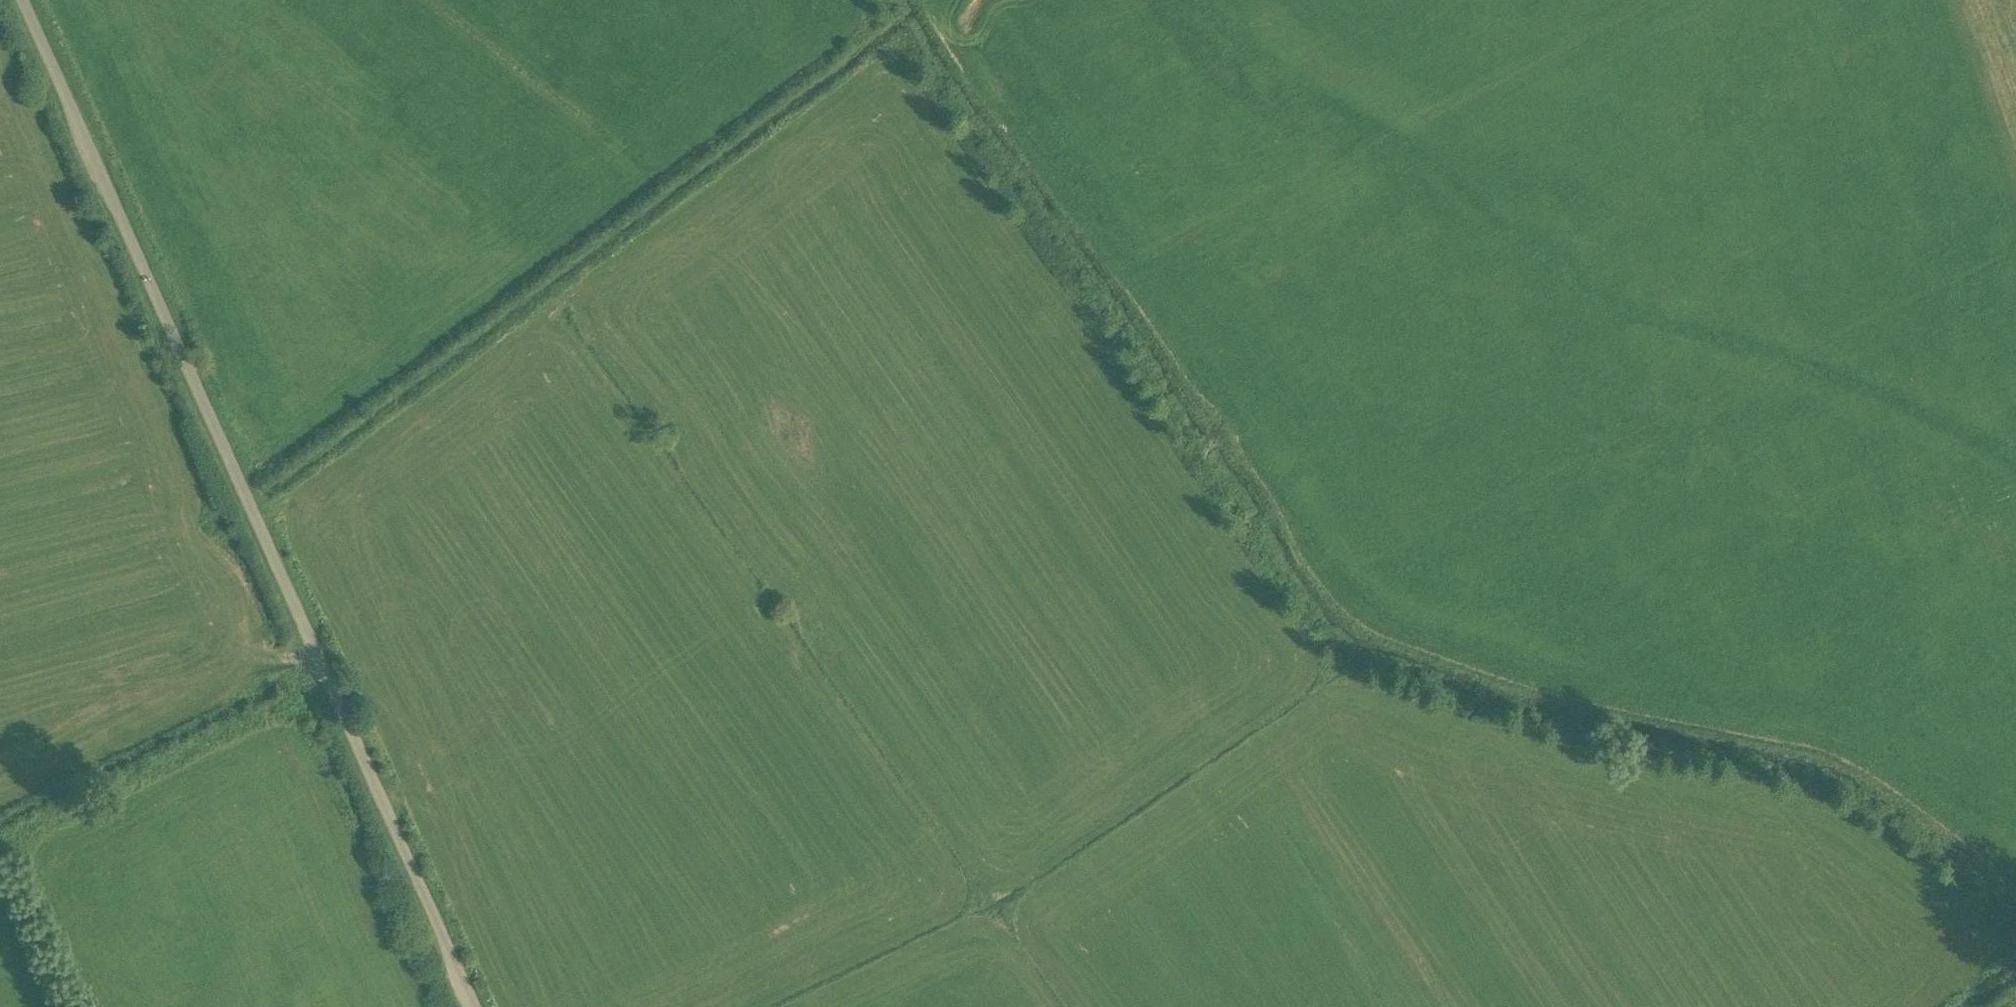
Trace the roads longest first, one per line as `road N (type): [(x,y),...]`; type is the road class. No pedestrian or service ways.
road 1 (unclassified): [(471,1006),(17,0)]

